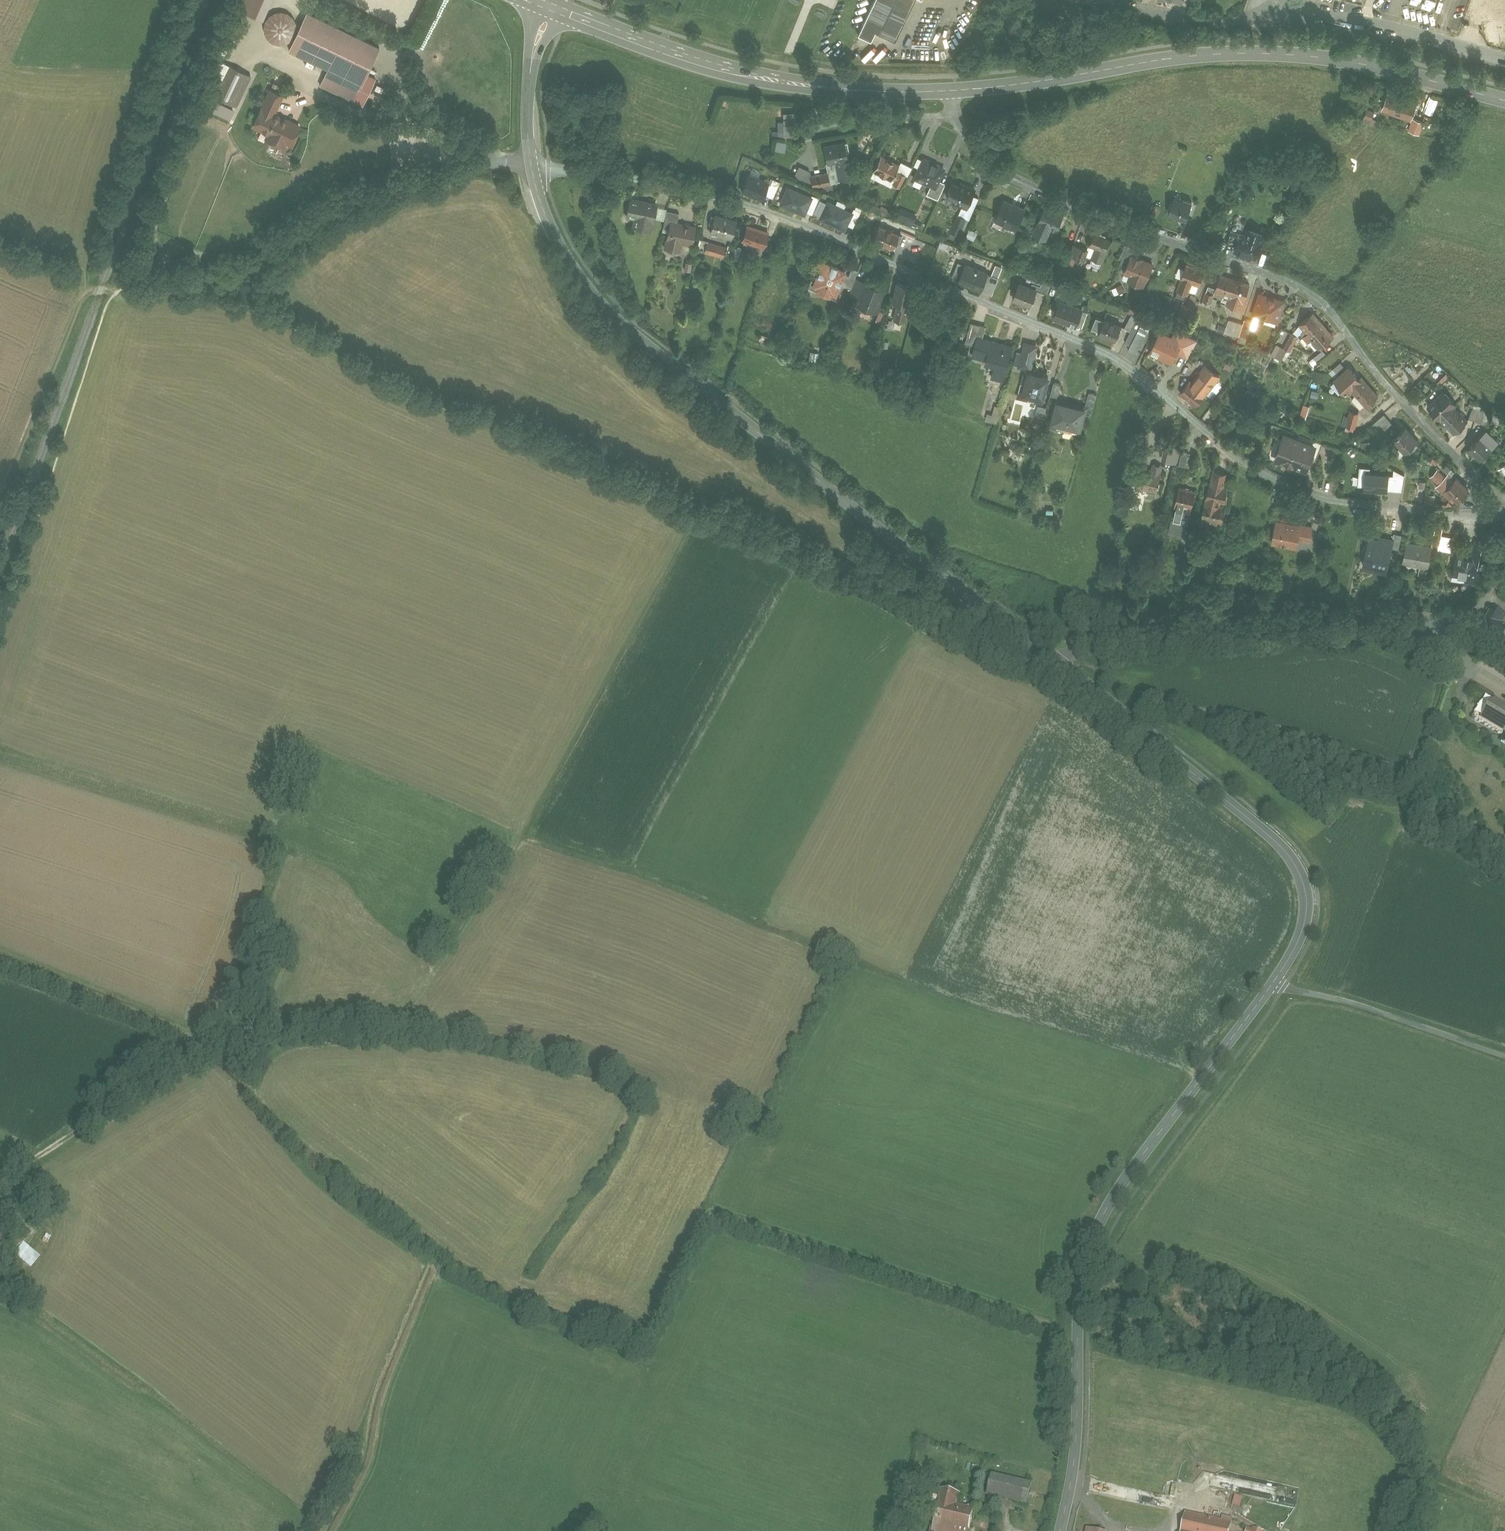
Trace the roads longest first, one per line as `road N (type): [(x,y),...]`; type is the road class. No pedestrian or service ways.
road 1 (residential): [(1504,511),(1331,495),(1244,456),(1096,344),(719,196),(630,175),(532,165)]
road 2 (track): [(703,513),(556,788),(401,1018),(283,1013),(212,1041),(40,1154),(0,1194)]
road 3 (tertiary): [(532,165),(553,228),(630,325),(1057,665)]
road 4 (residential): [(956,92),(959,118),(988,164),(1087,210),(1315,295),(1405,408),(1504,500)]
road 5 (tertiary): [(1276,984),(1102,1226),(1082,1312),(1079,1447),(1063,1530)]
road 6 (secondary): [(1504,99),(1311,55),(1219,53),(956,92)]
road 7 (residential): [(1504,538),(1484,599),(1447,619),(1077,647),(1057,665)]
road 8 (tertiary): [(1057,665),(1291,854),(1309,914),(1276,984)]
road 9 (residential): [(1504,59),(1376,23),(1271,16),(1197,25),(1084,0)]
road 10 (secondary): [(956,92),(777,81),(555,7)]
road 11 (track): [(1043,655),(975,655),(703,513)]
road 12 (track): [(234,272),(264,258),(340,199),(462,173),(492,158)]
road 13 (track): [(129,287),(96,289),(84,298),(0,507)]
road 14 (unclassified): [(1276,984),(1504,1056)]
road 15 (track): [(0,953),(212,1041)]
road 16 (tertiary): [(555,7),(533,65),(532,165)]

